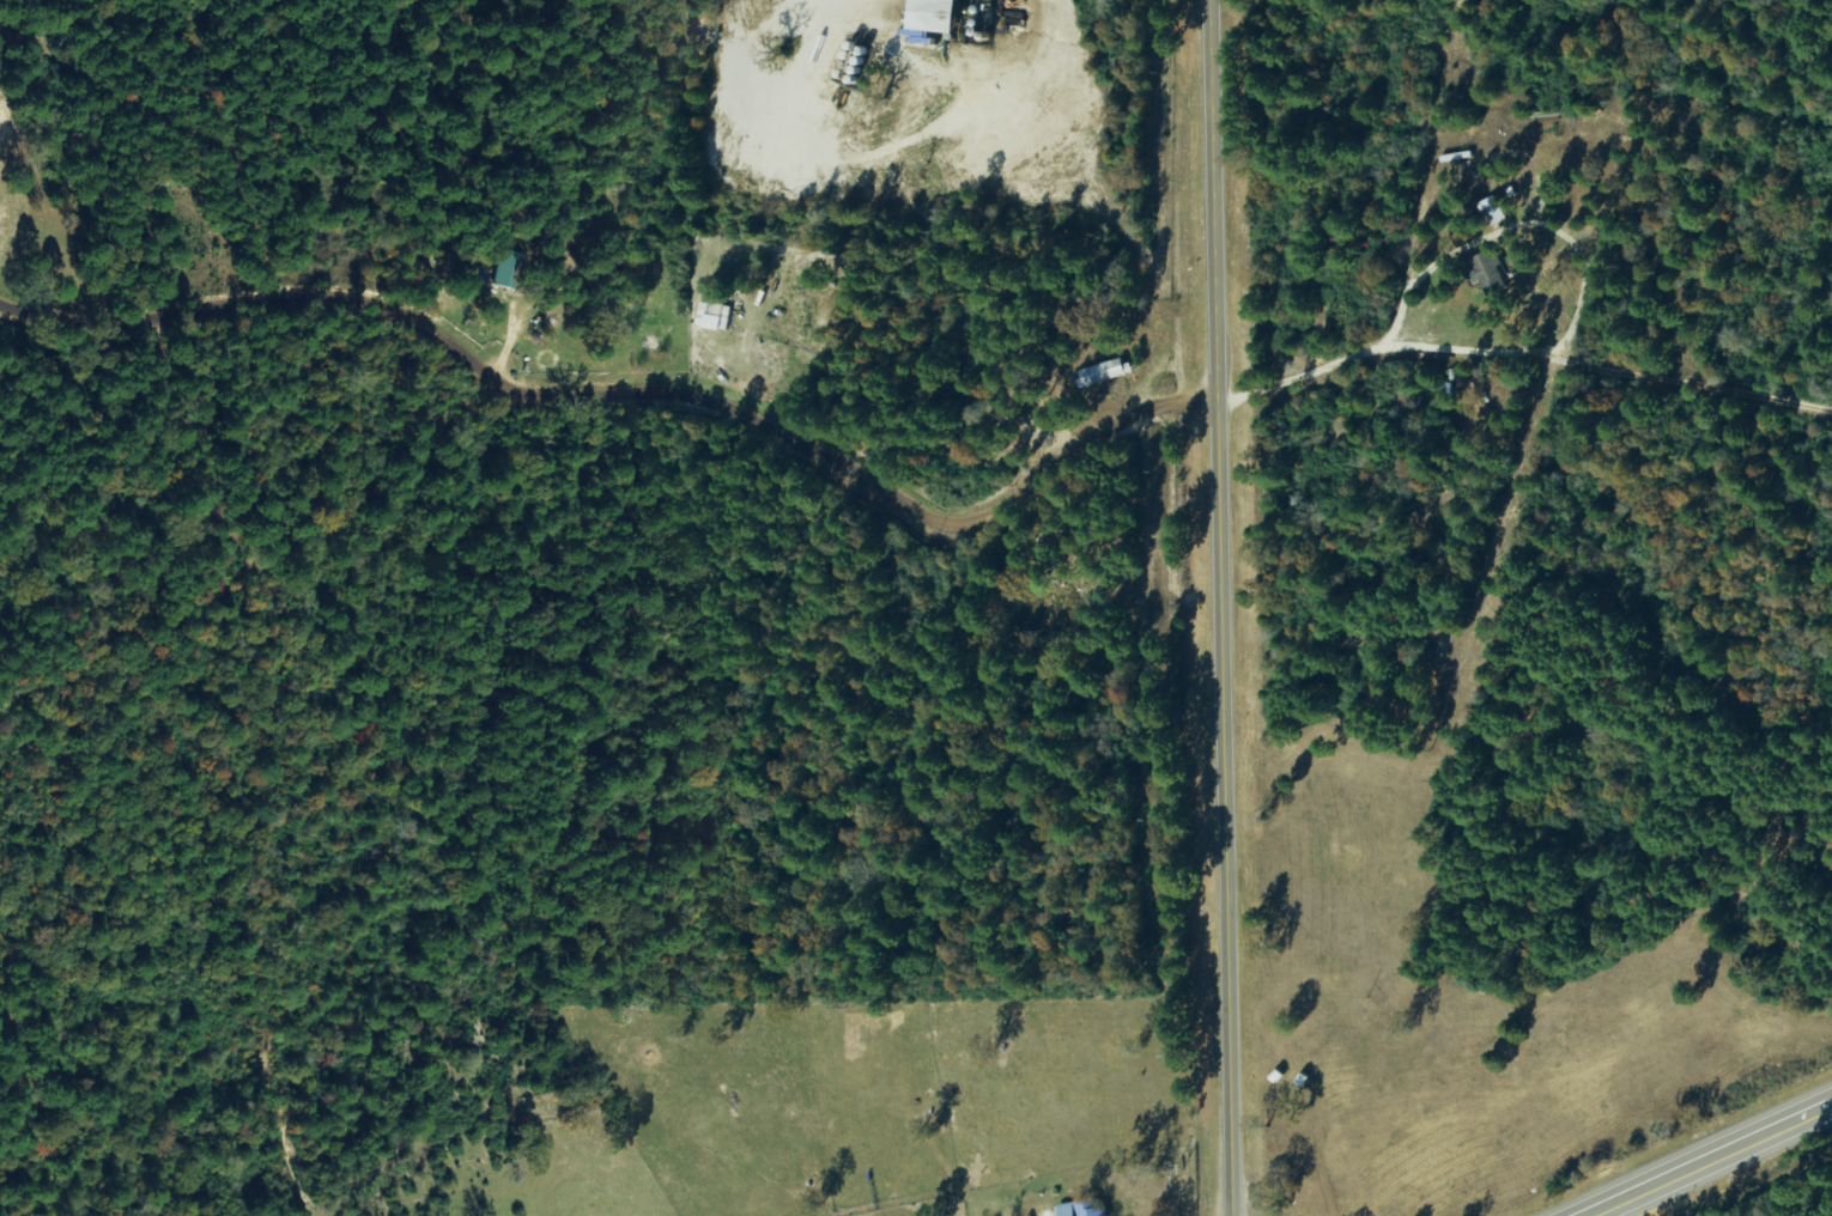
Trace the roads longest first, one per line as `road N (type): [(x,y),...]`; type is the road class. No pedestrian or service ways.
road 1 (residential): [(1217,396),(1146,431),(1015,537),(945,531),(819,467),(587,419),(432,347),(296,317),(0,303)]
road 2 (secondary): [(1208,0),(1235,1215)]
road 3 (primary): [(1831,1106),(1591,1215)]

